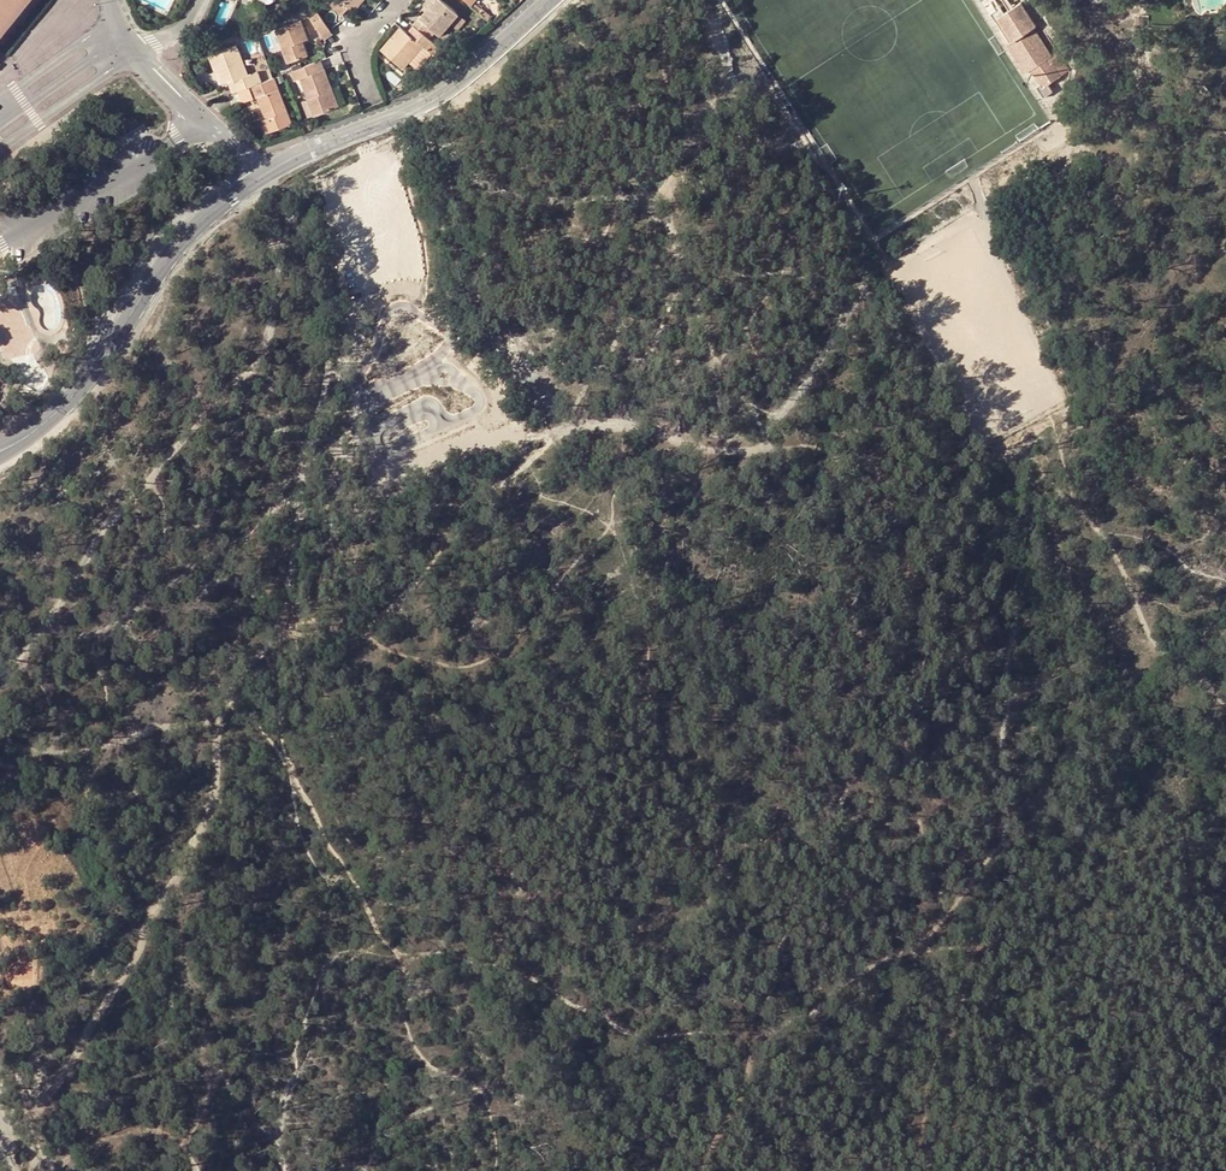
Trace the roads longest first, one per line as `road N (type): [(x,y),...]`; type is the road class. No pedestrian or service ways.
road 1 (unclassified): [(10,447),(97,373),(132,310),(189,239),(260,180)]
road 2 (unclassified): [(260,180),(398,120),(548,0)]
road 3 (unclassified): [(198,126),(0,241)]

